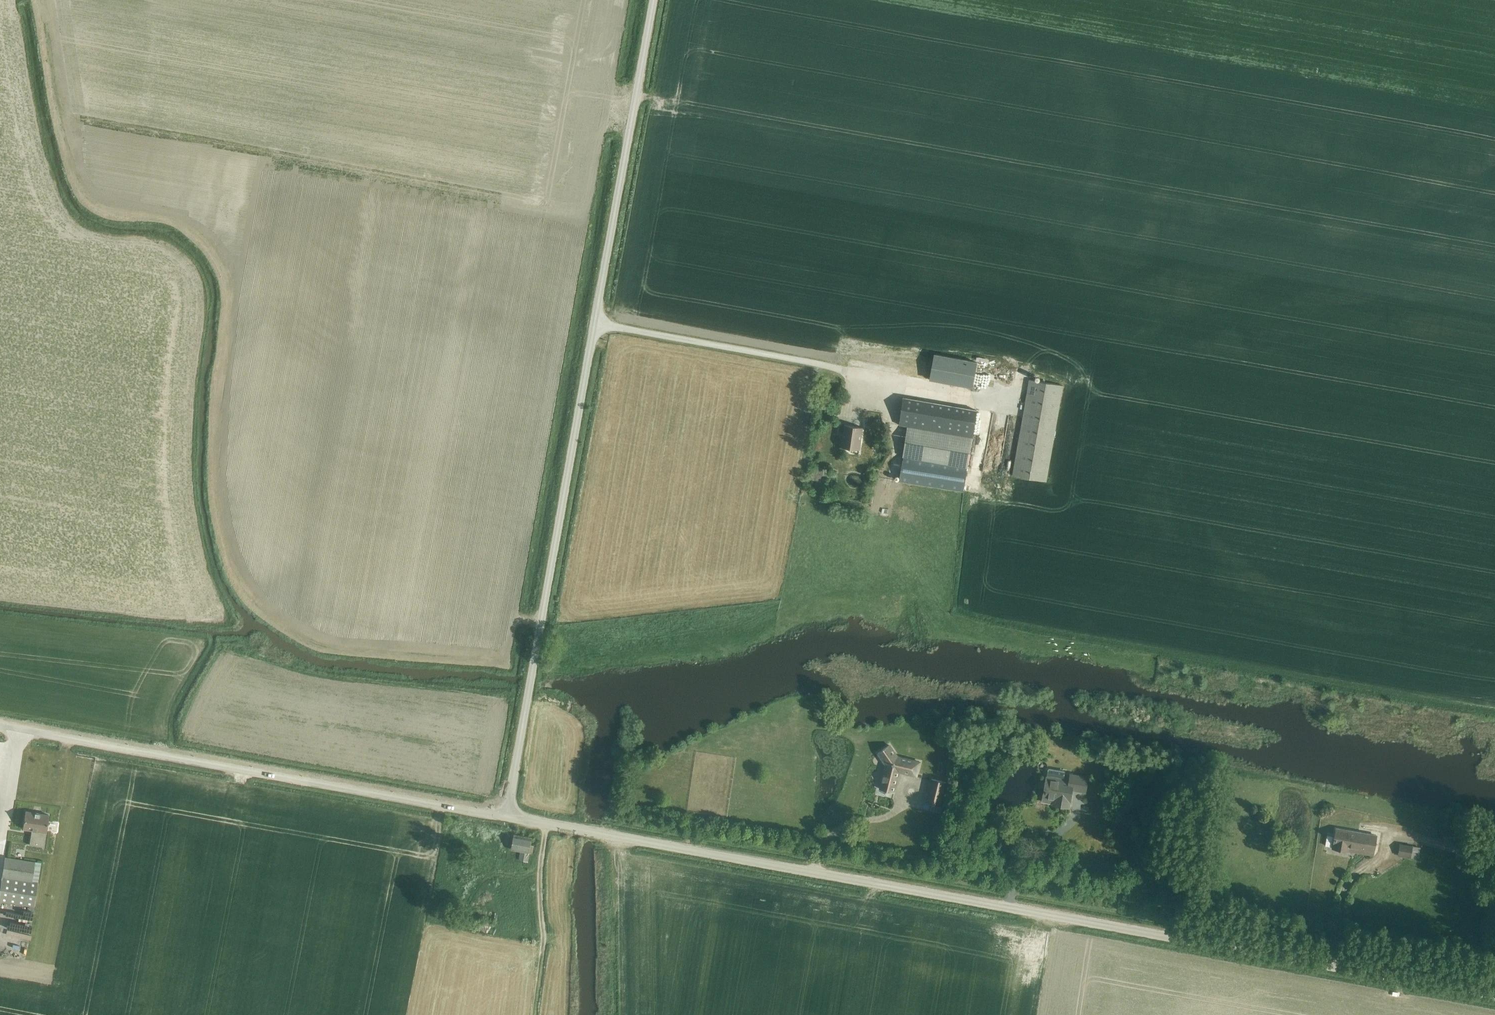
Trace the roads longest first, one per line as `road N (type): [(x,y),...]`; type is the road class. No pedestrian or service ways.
road 1 (unclassified): [(1494,996),(505,817)]
road 2 (unclassified): [(505,817),(653,0)]
road 3 (unclassified): [(505,817),(0,725)]

